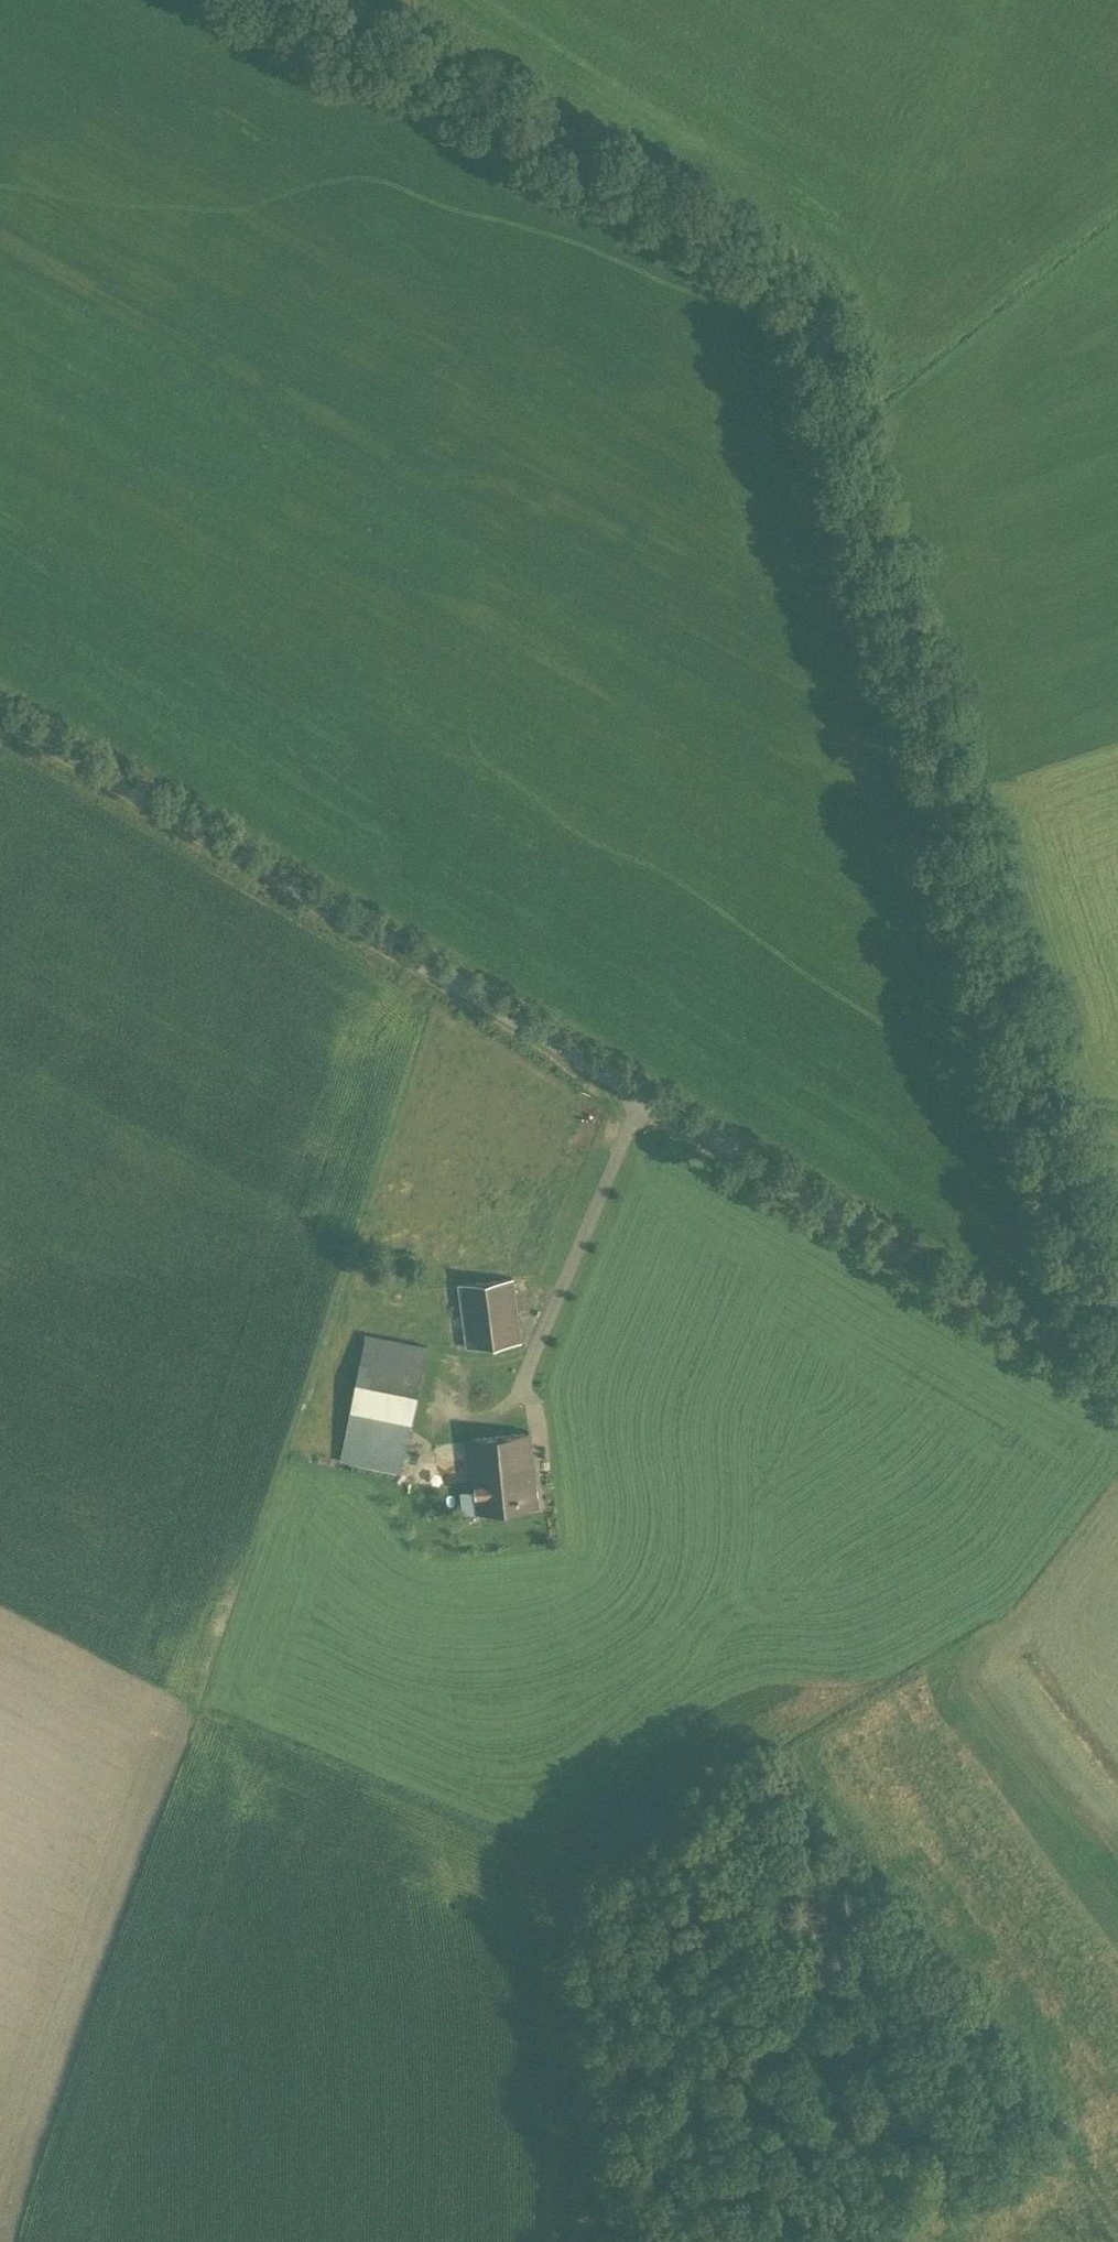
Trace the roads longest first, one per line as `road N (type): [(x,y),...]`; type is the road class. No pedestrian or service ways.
road 1 (tertiary): [(0,710),(1117,1381)]

